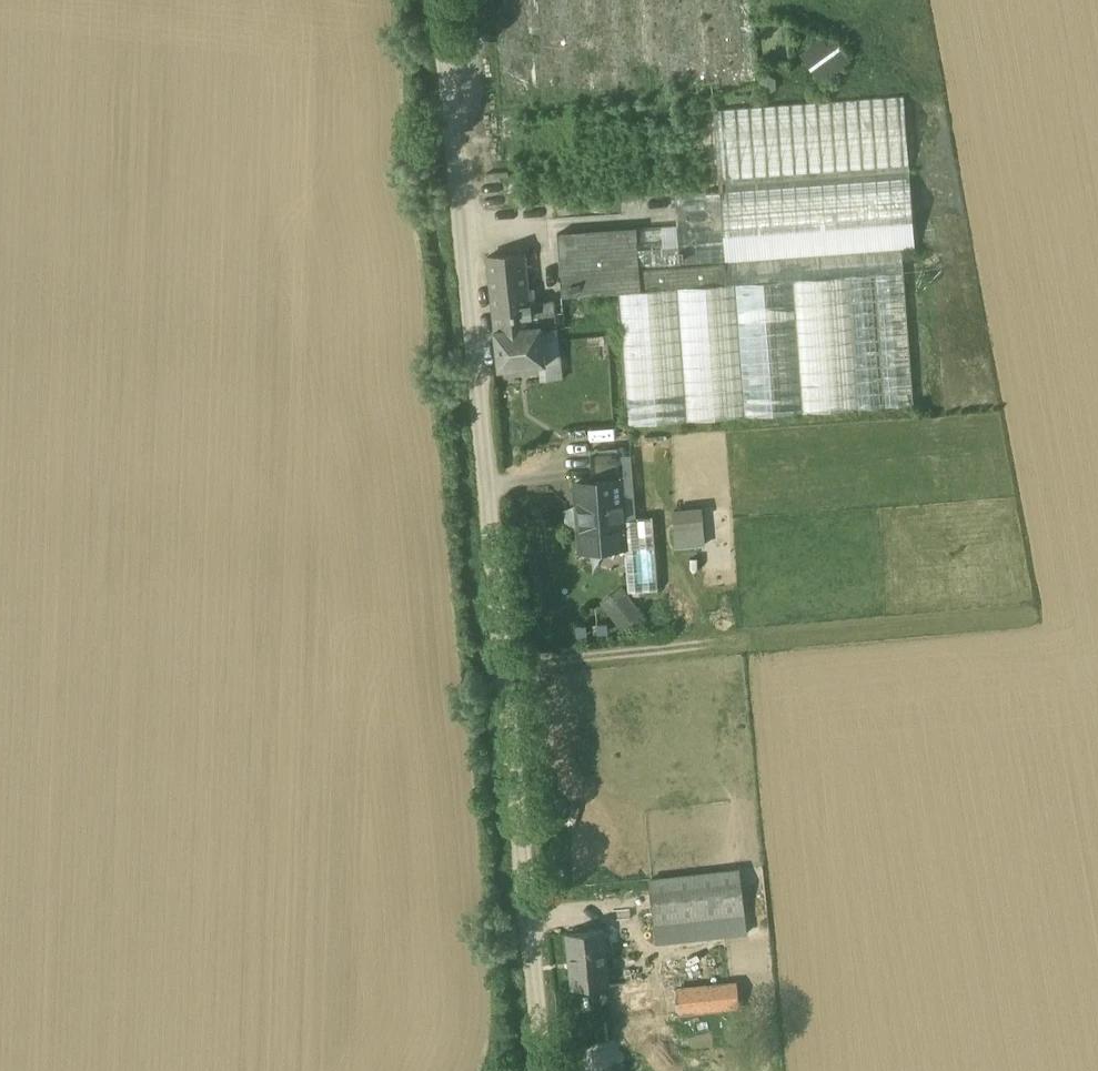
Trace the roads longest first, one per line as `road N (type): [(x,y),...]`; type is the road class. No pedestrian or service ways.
road 1 (unclassified): [(546,1070),(441,0)]
road 2 (track): [(507,664),(741,642)]

